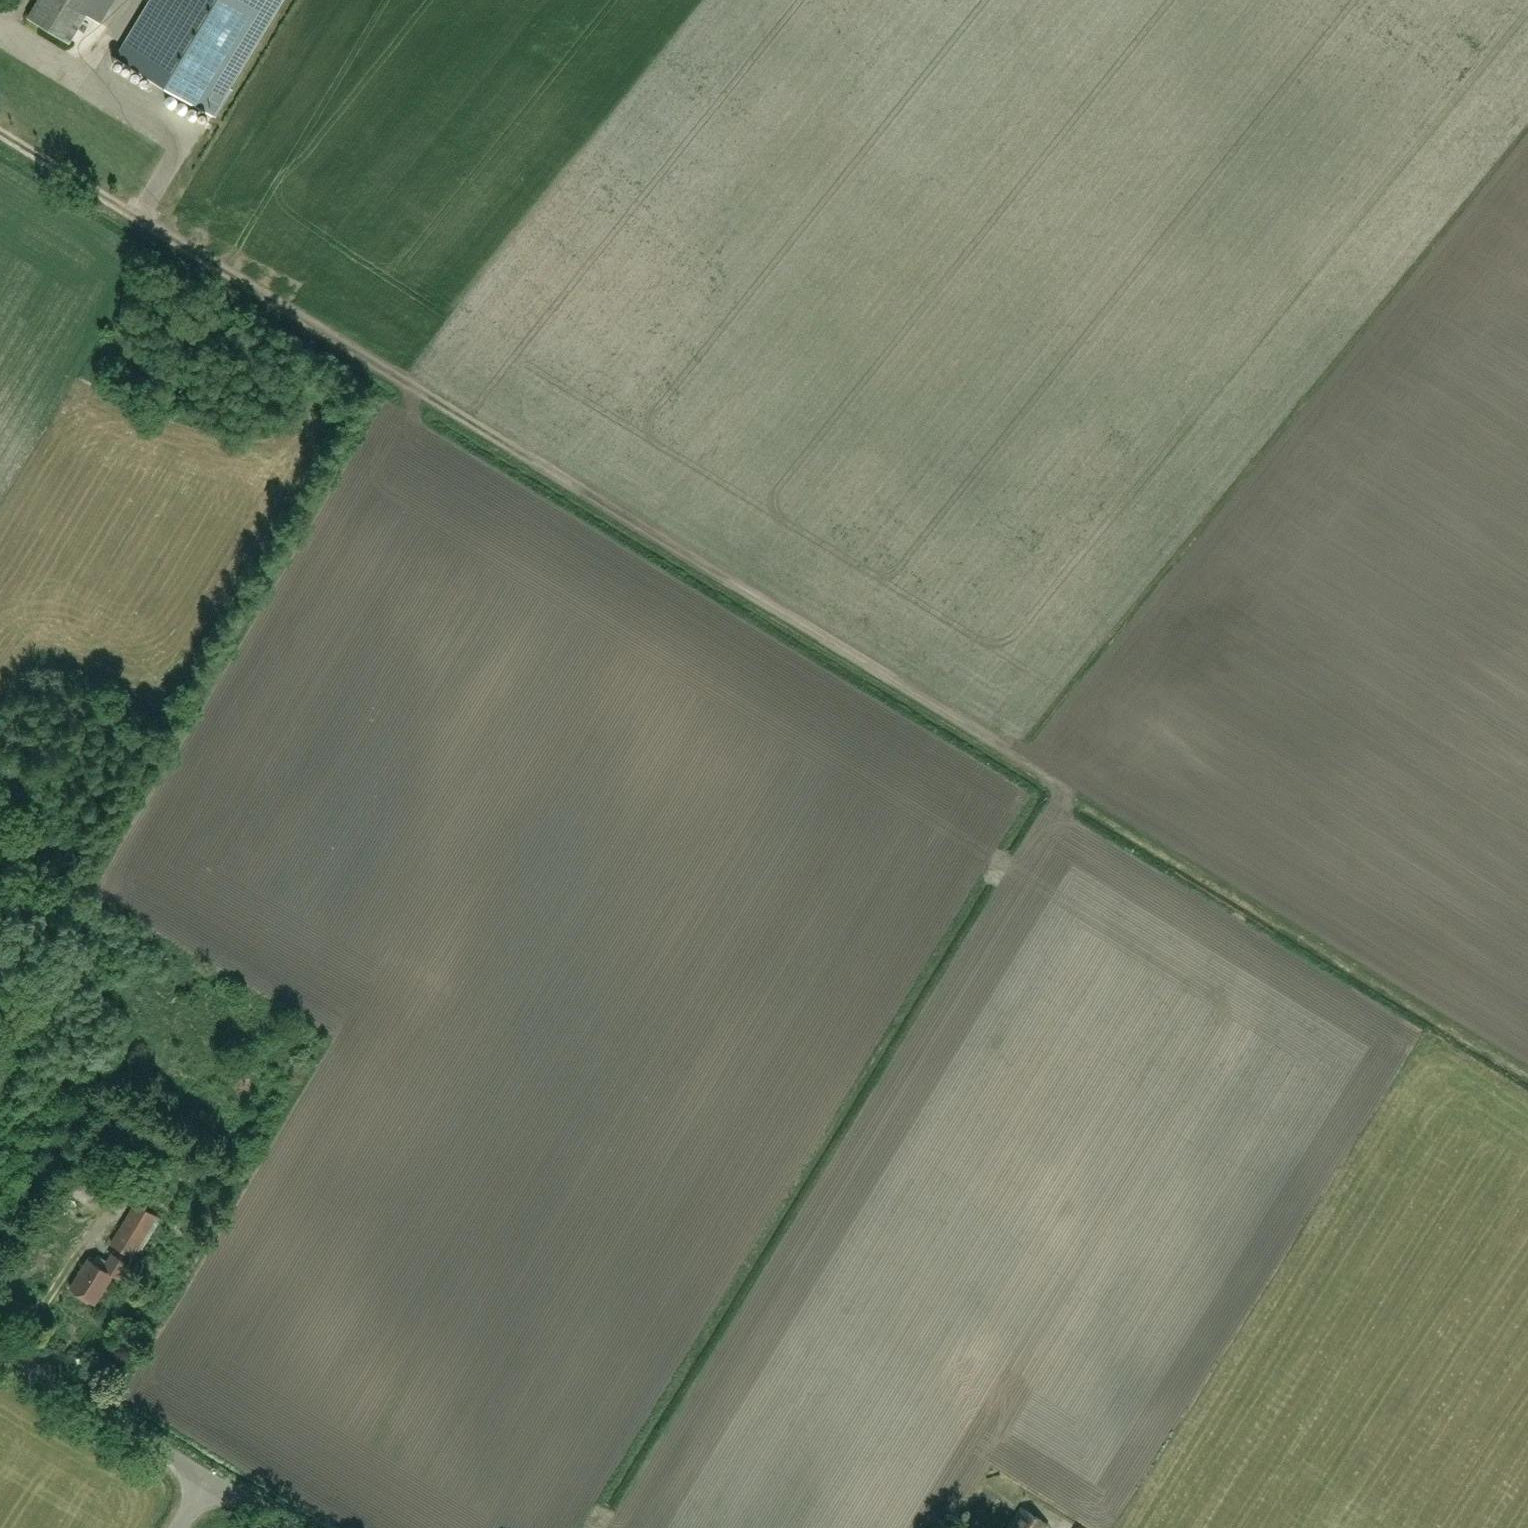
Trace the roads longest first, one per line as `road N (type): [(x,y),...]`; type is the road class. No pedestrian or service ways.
road 1 (track): [(614,1527),(1066,787),(0,129)]
road 2 (unclassified): [(210,1478),(0,1350)]

